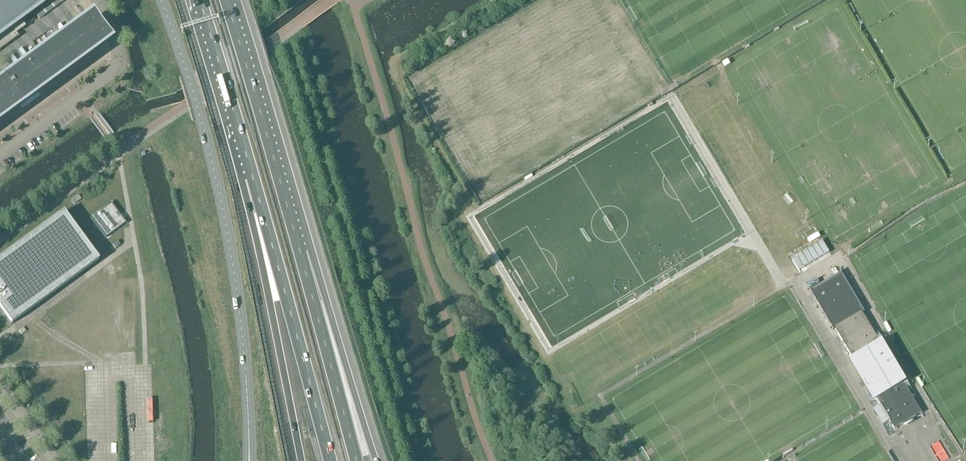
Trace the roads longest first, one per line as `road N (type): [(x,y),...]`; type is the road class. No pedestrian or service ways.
road 1 (secondary): [(249,460),(229,241),(161,0)]
road 2 (motorway): [(253,178),(329,460)]
road 3 (motorway): [(253,178),(302,460)]
road 4 (motorway): [(300,252),(228,0)]
road 5 (motorway): [(375,460),(300,252)]
road 6 (motorway): [(356,460),(300,252)]
road 7 (unclassified): [(0,154),(116,67),(98,0)]
road 8 (motorway): [(199,0),(253,178)]

